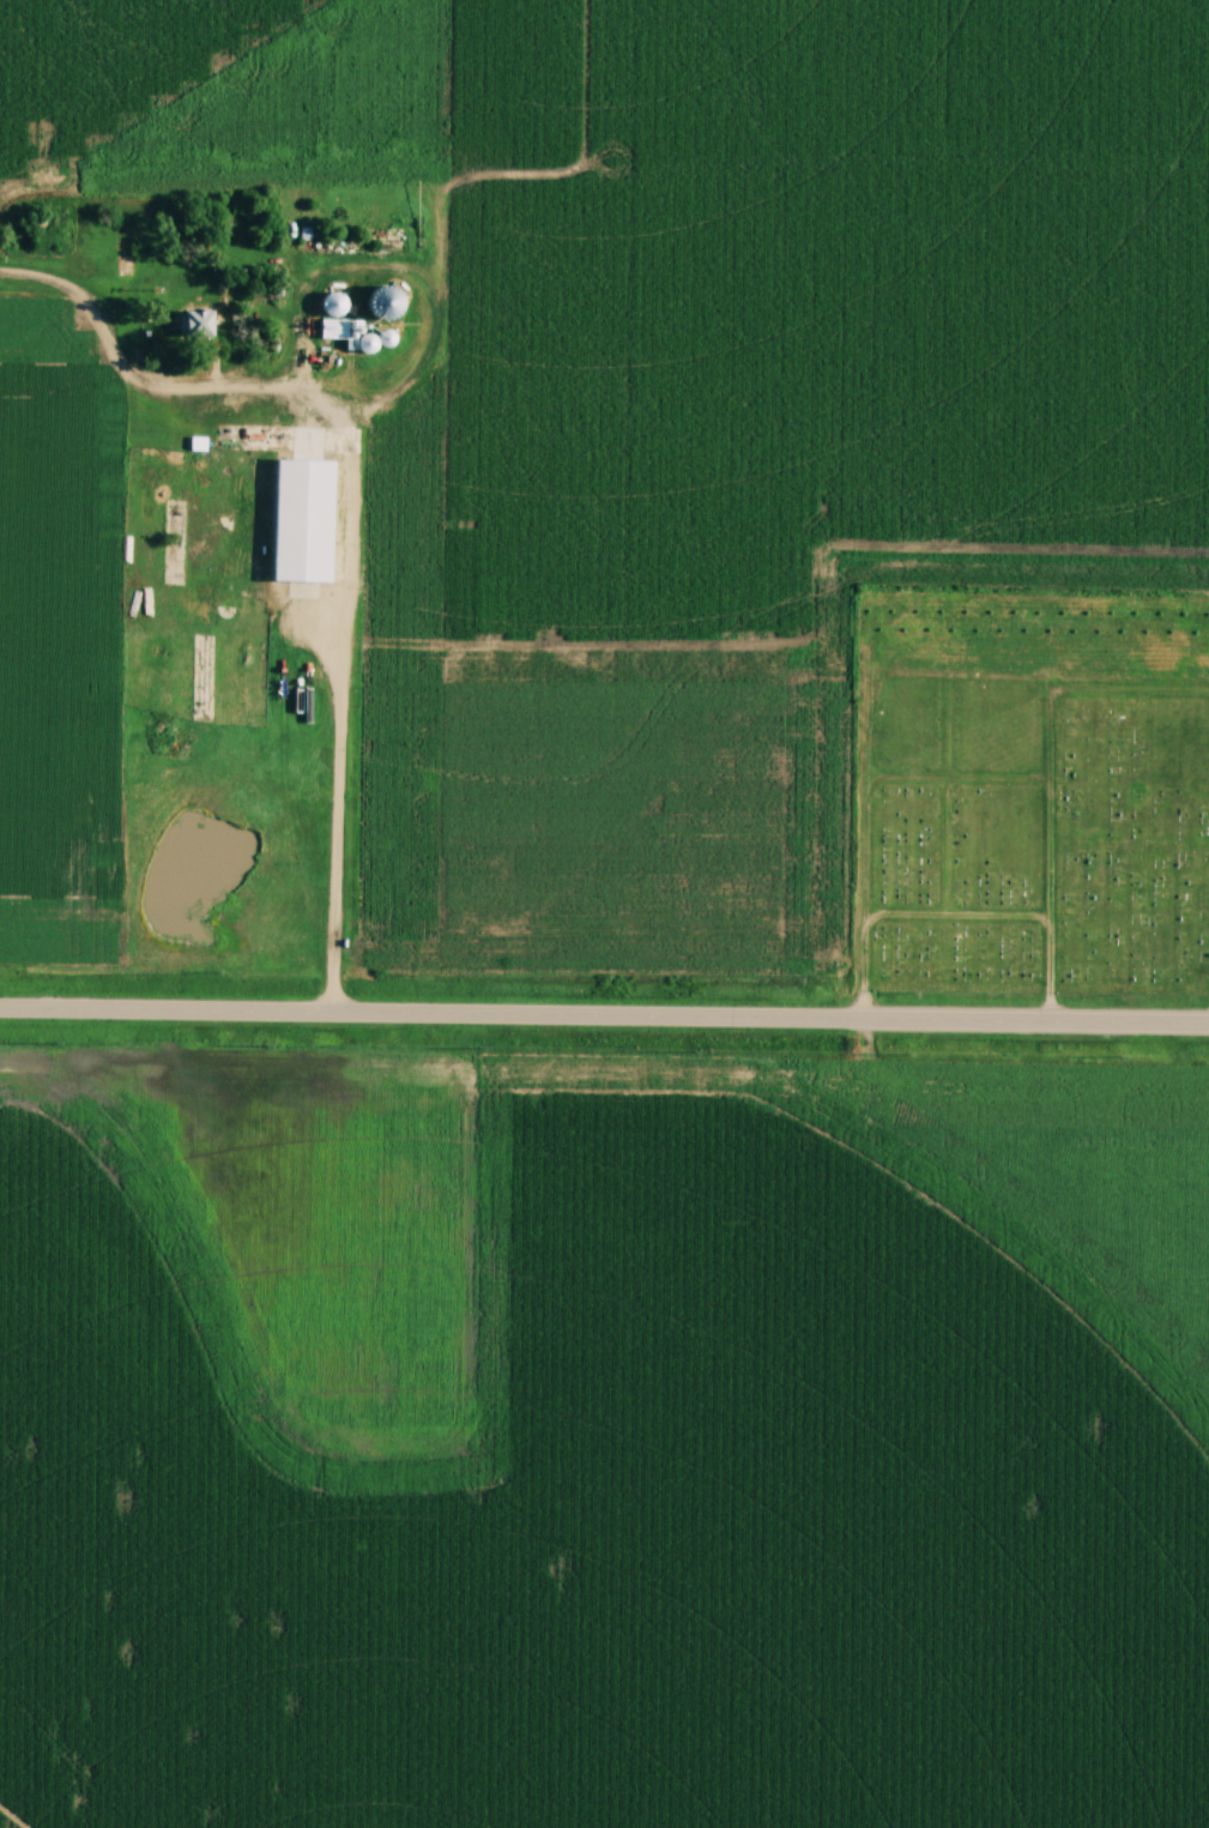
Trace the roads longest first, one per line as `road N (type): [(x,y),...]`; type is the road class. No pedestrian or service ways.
road 1 (tertiary): [(1208,1025),(0,1008)]

